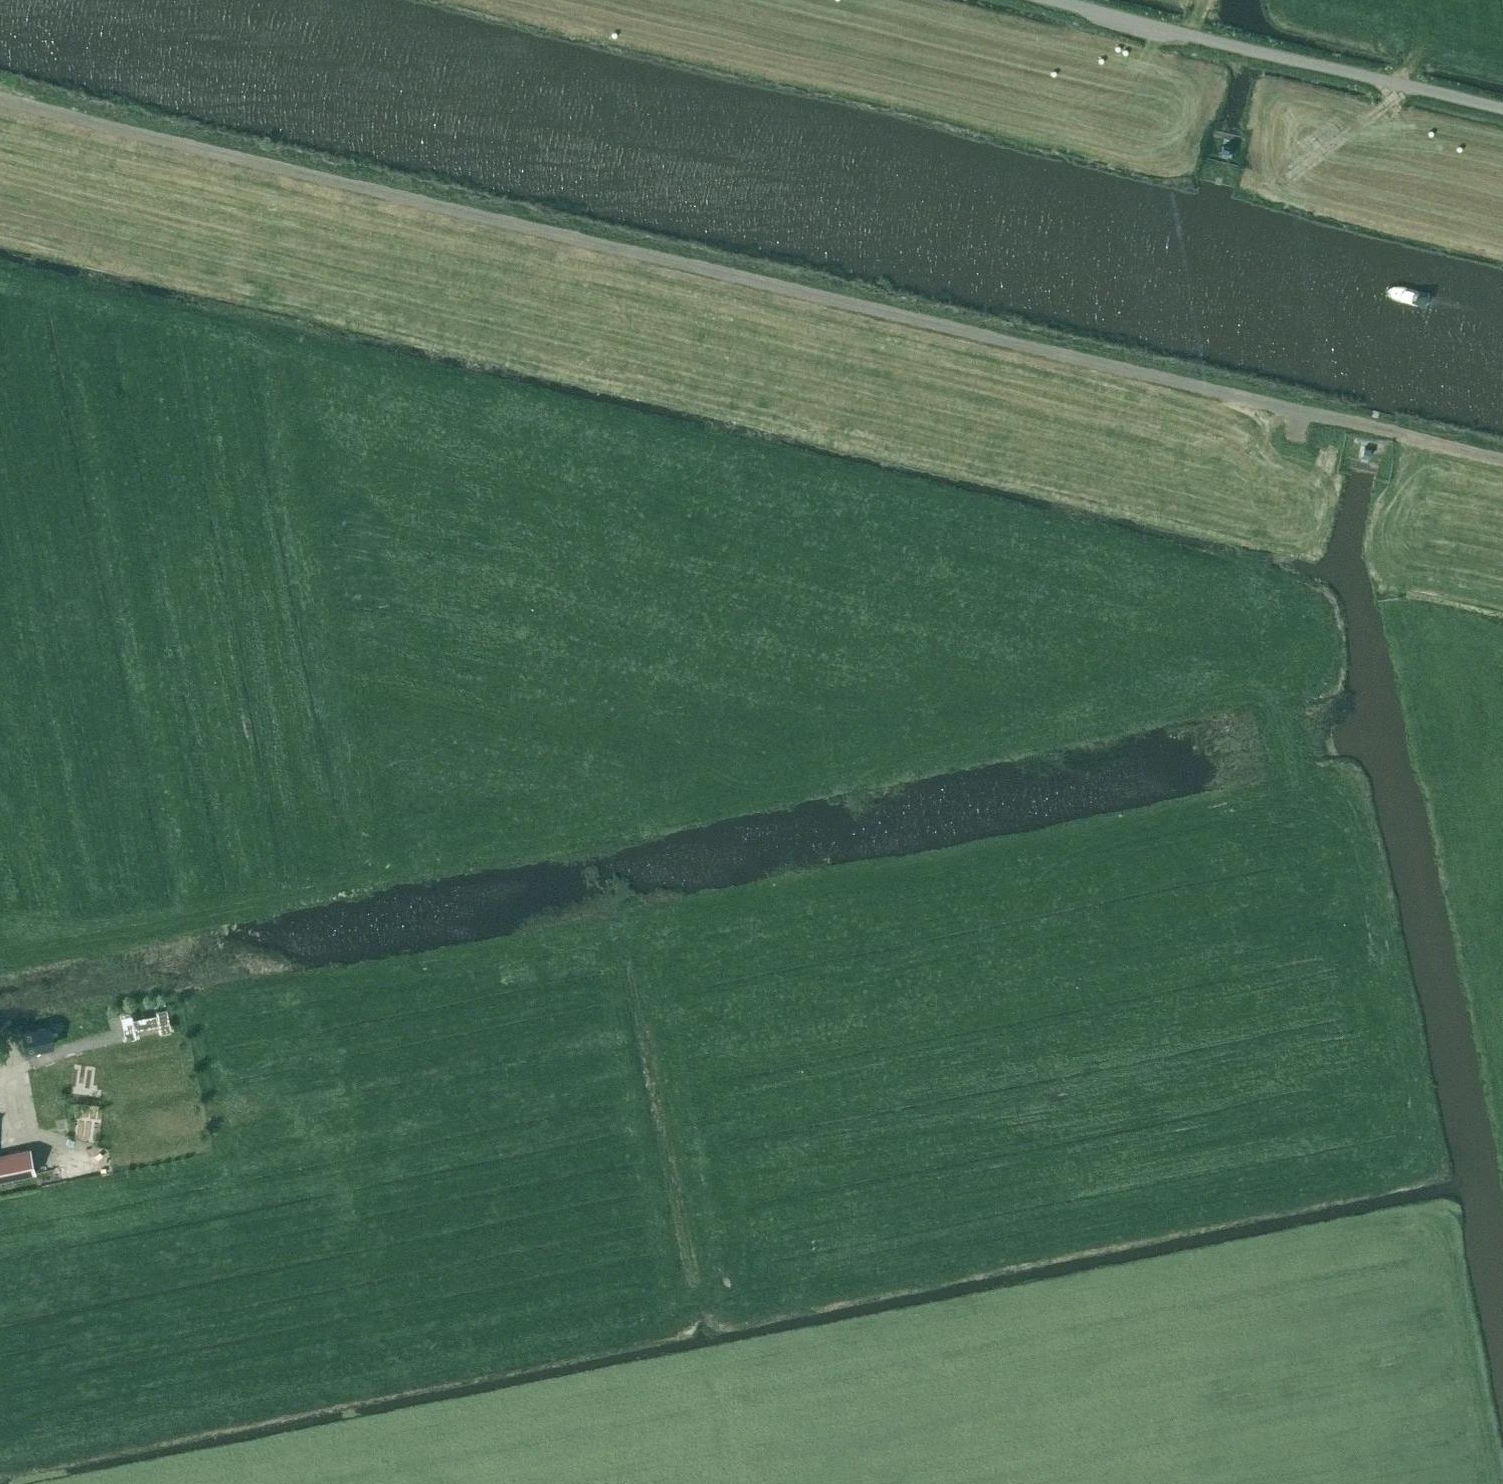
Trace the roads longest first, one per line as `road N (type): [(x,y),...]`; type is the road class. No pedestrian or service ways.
road 1 (track): [(1502,458),(0,97)]
road 2 (unclassified): [(1502,108),(1050,0)]

